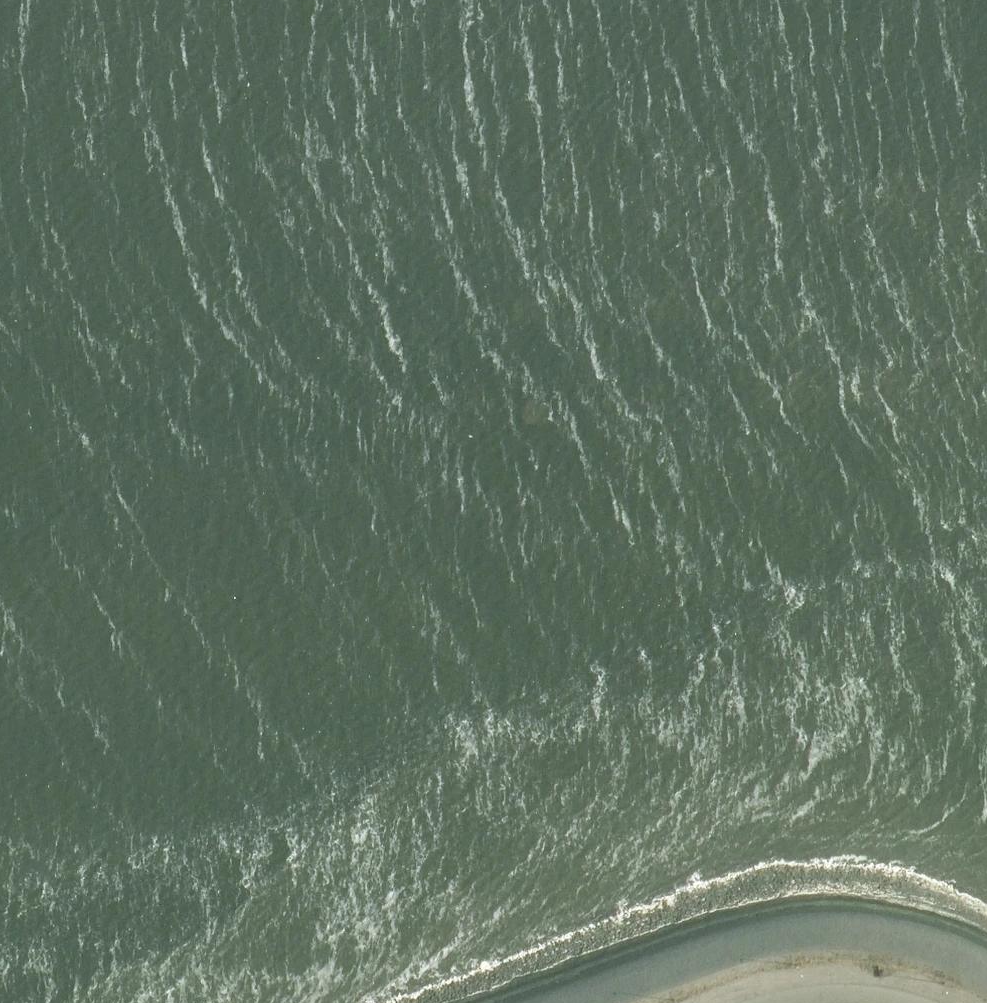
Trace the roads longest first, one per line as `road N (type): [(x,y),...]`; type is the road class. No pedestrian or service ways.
road 1 (unclassified): [(892,1002),(836,996),(768,1002)]

